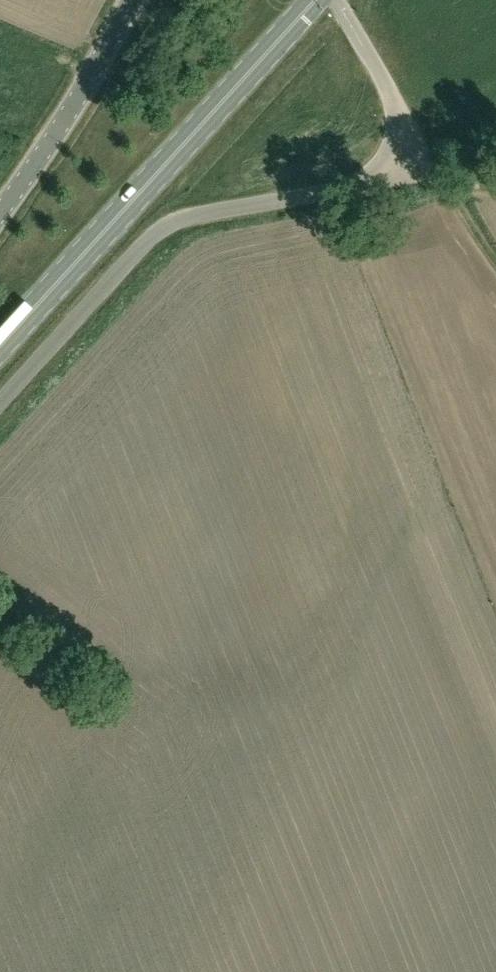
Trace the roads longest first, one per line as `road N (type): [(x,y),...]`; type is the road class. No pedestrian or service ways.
road 1 (unclassified): [(422,158),(308,196),(165,224),(0,401)]
road 2 (primary): [(0,347),(317,0)]
road 3 (unclassified): [(0,210),(80,101),(136,0)]
road 4 (unclassified): [(337,0),(422,158)]
road 5 (track): [(495,256),(454,181),(495,192)]

